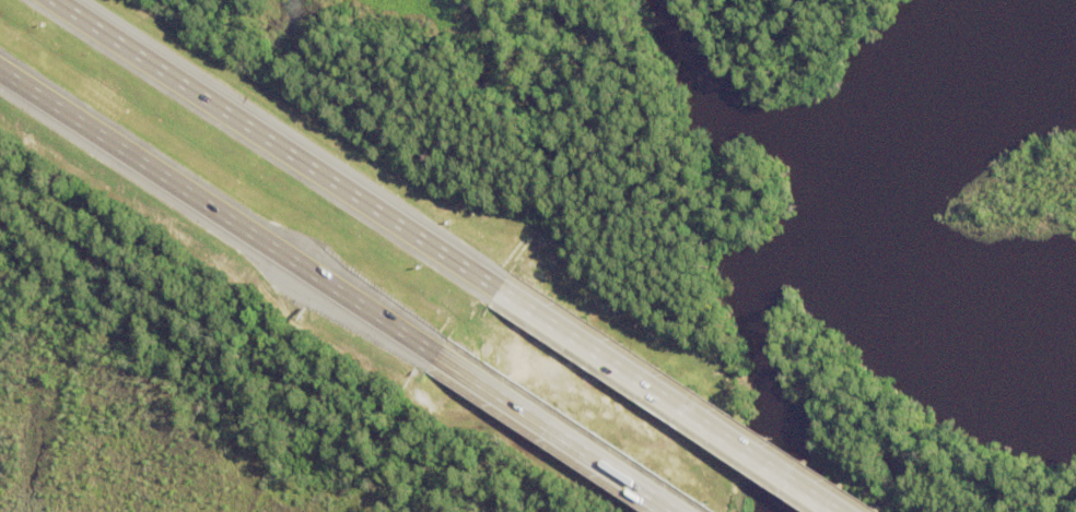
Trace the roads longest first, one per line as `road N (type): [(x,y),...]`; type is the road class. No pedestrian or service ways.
road 1 (motorway): [(0,74),(454,368)]
road 2 (motorway): [(501,282),(66,0)]
road 3 (motorway): [(856,511),(501,282)]
road 4 (motorway): [(454,368),(673,511)]

